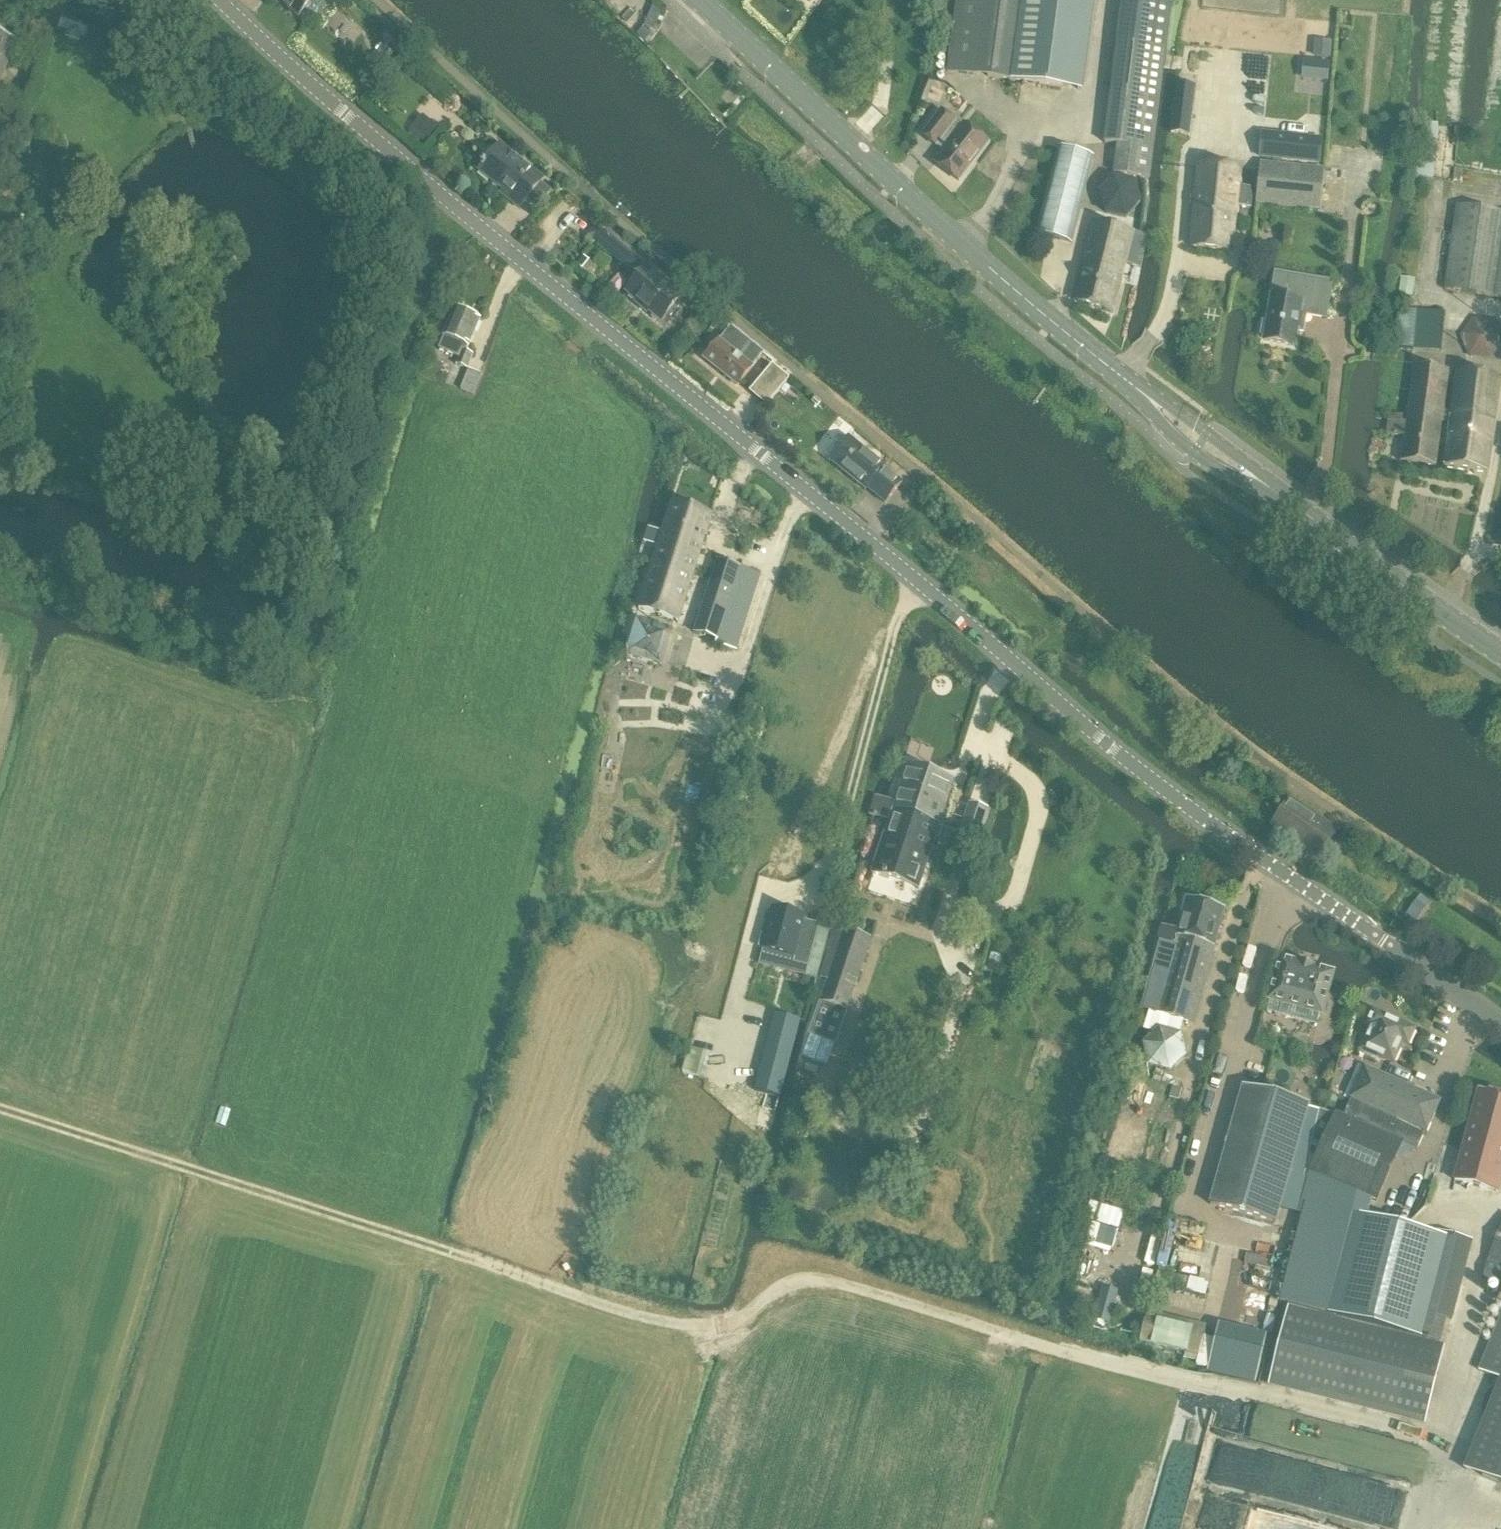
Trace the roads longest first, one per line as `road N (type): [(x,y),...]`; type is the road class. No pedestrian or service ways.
road 1 (tertiary): [(1500,1027),(1106,745),(433,190),(220,0)]
road 2 (track): [(0,1109),(661,1322),(721,1328),(796,1279),(826,1280),(1215,1387)]
road 3 (secondary): [(1500,652),(1198,439),(1052,321),(695,0)]
road 4 (track): [(1297,508),(1326,465),(1376,0)]
road 5 (track): [(1090,114),(1102,152),(1063,308),(1052,321)]
road 6 (track): [(1178,1528),(1215,1387)]

